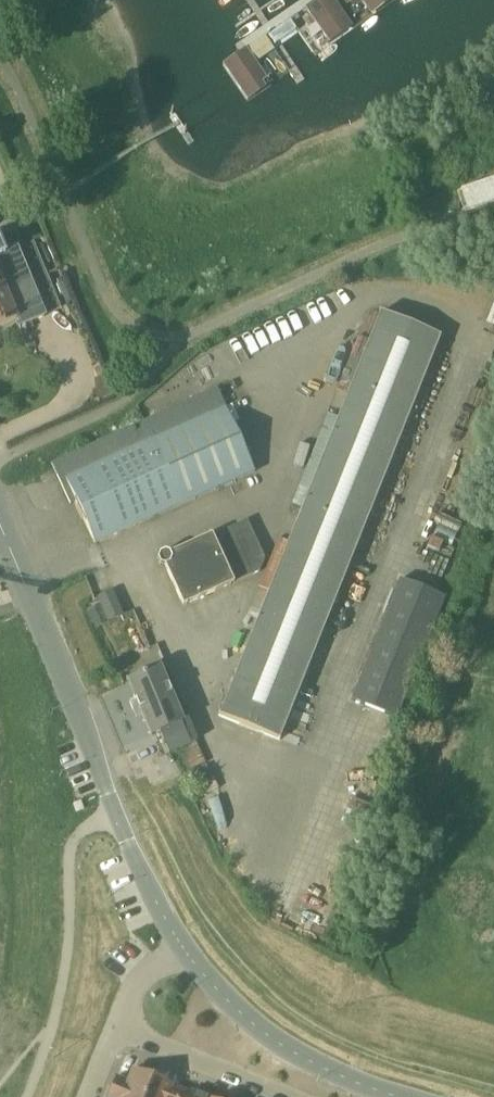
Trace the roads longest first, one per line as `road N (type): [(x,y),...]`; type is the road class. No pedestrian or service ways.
road 1 (unclassified): [(182,948),(129,844),(0,526)]
road 2 (unclassified): [(403,1096),(326,1069),(266,1034),(182,948)]
road 3 (residential): [(291,1096),(119,1027)]

